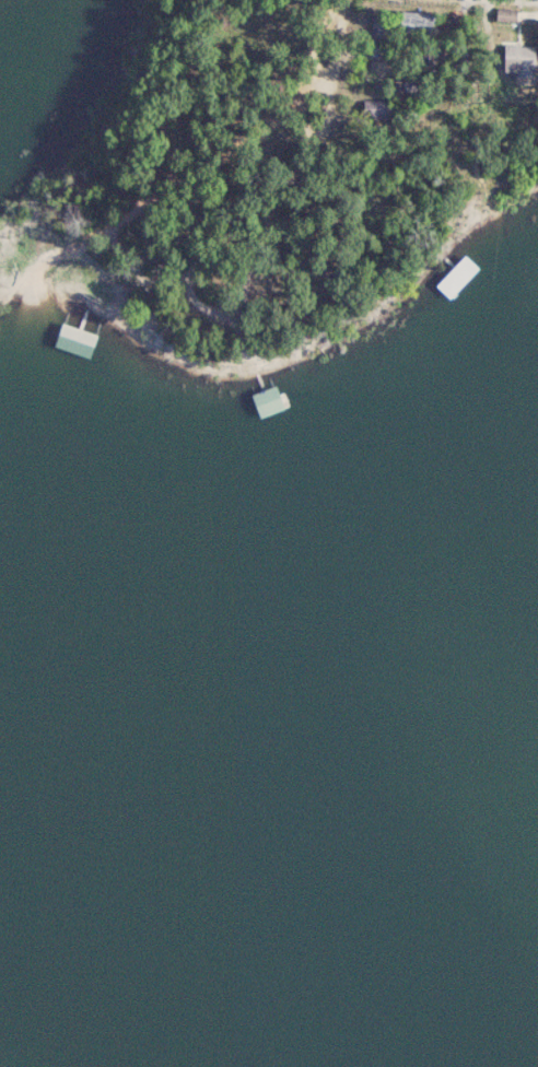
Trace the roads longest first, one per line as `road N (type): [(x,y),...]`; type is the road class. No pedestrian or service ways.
road 1 (residential): [(8,315),(40,272),(226,160),(326,78),(348,0)]

